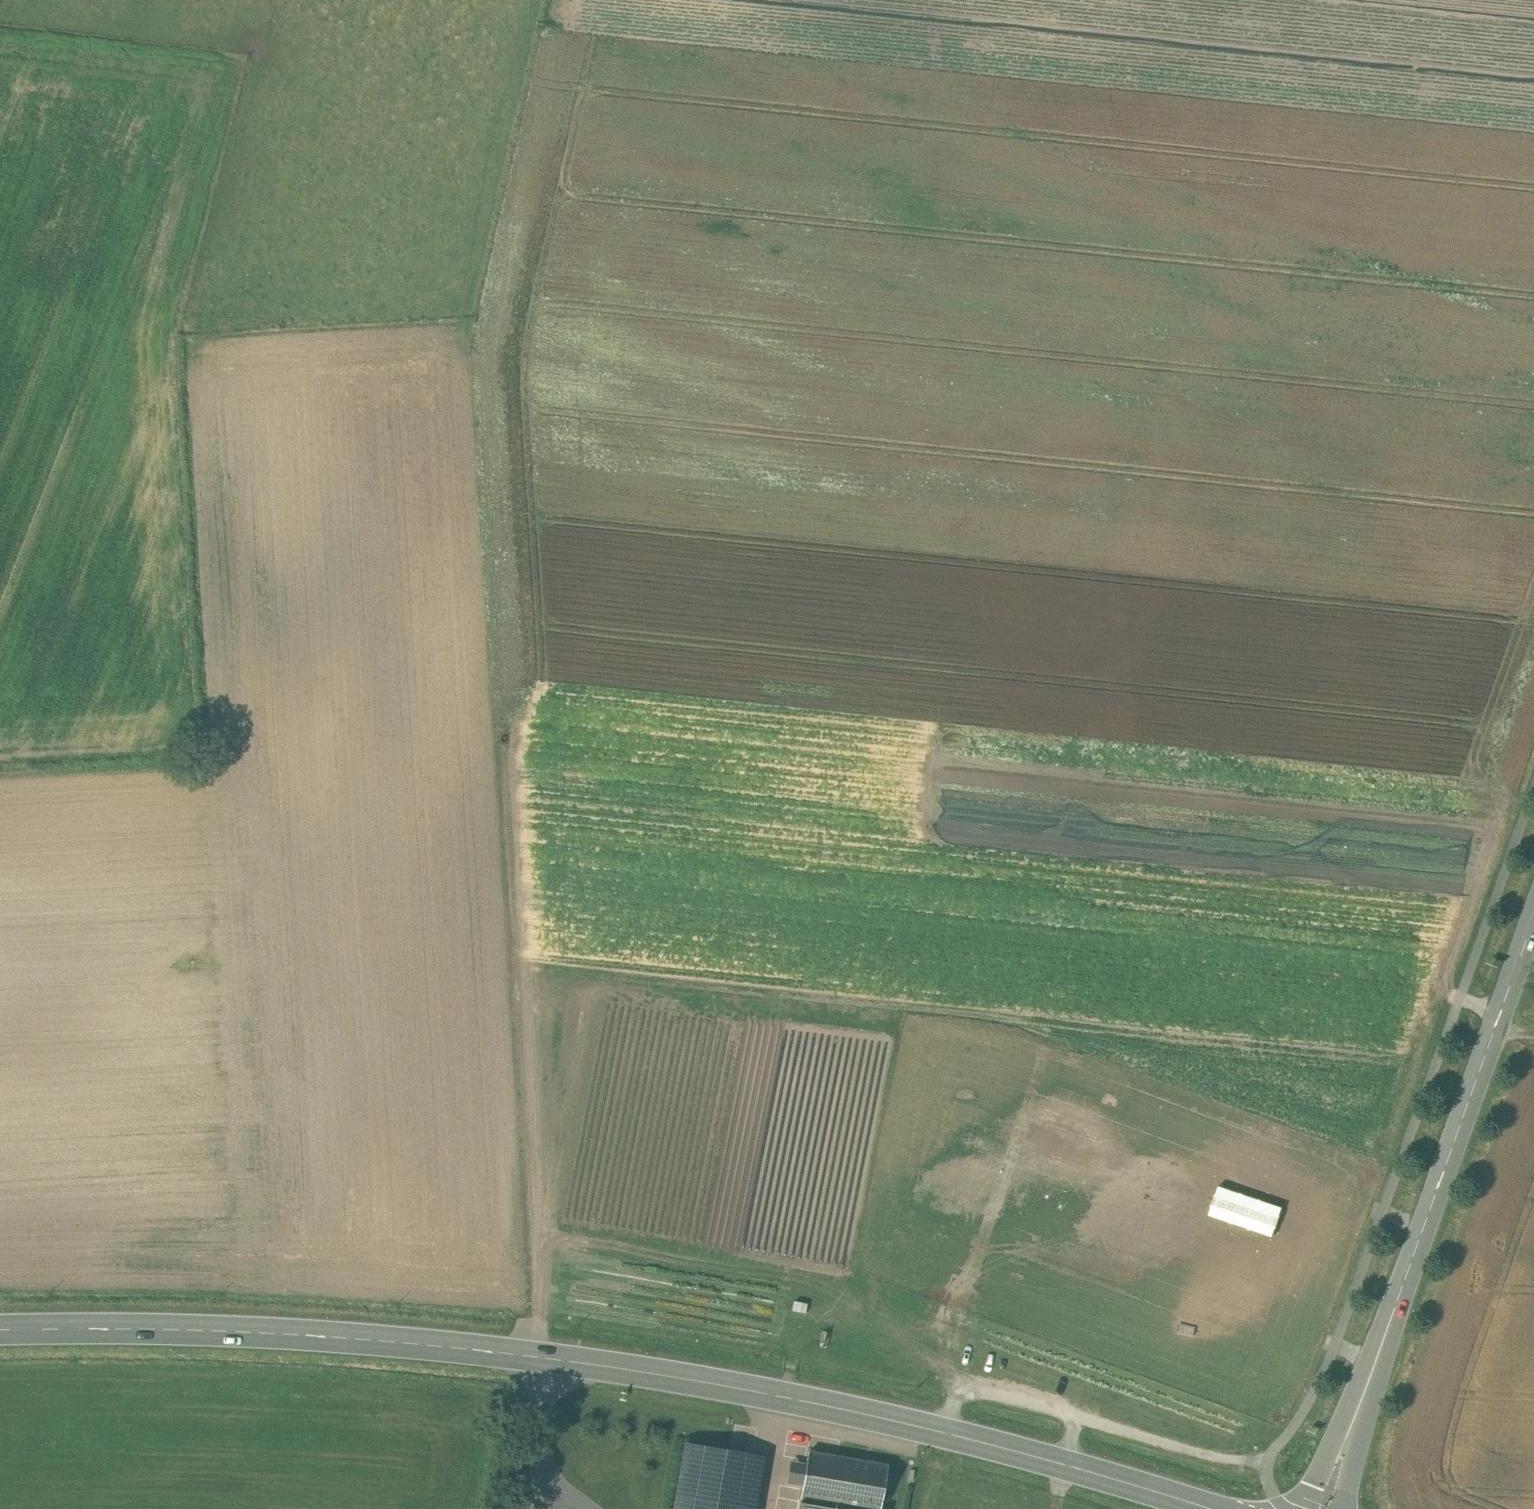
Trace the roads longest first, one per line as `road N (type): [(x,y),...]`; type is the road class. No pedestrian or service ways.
road 1 (secondary): [(1209,1508),(948,1432),(550,1355),(261,1331),(0,1329)]
road 2 (secondary): [(1327,1508),(1533,920)]

